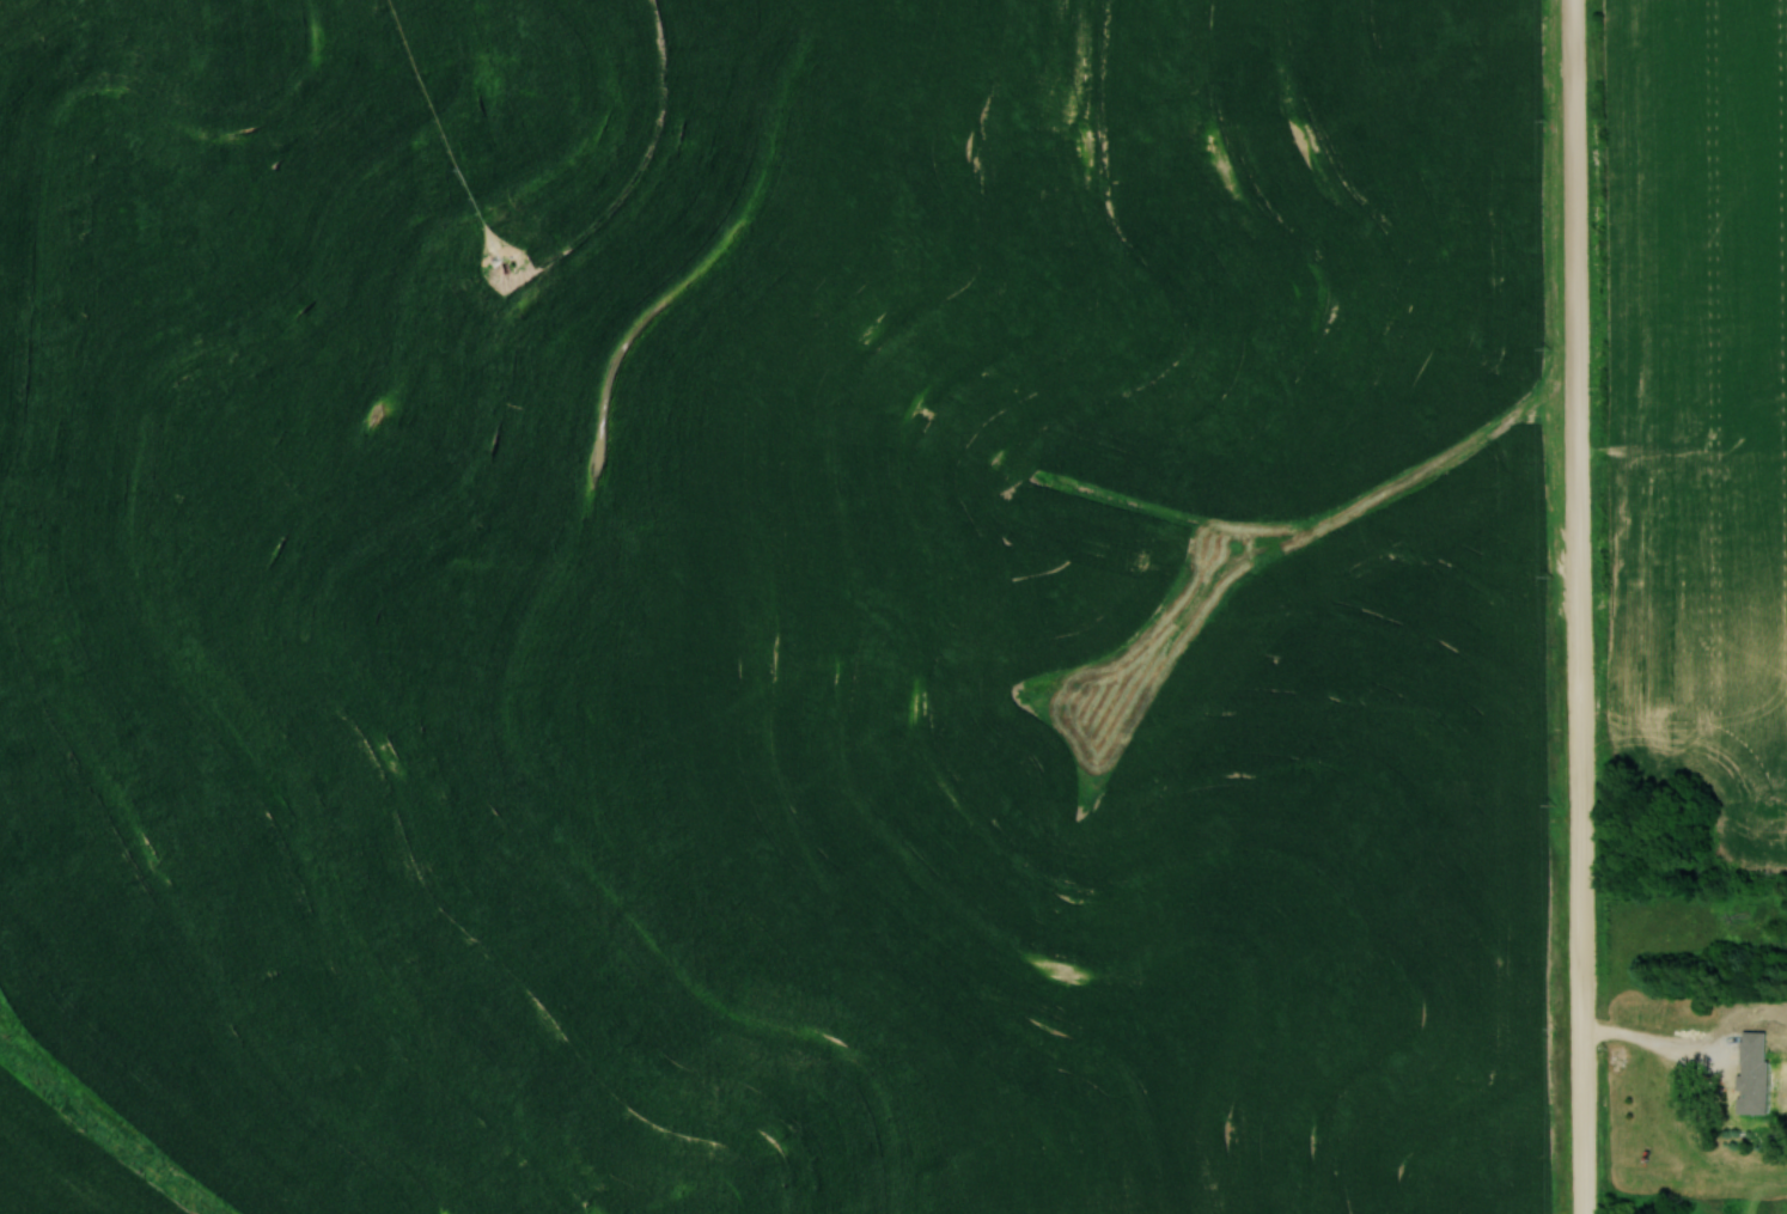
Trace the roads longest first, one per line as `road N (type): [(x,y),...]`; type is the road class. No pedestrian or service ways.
road 1 (residential): [(1598,1213),(1583,0)]

